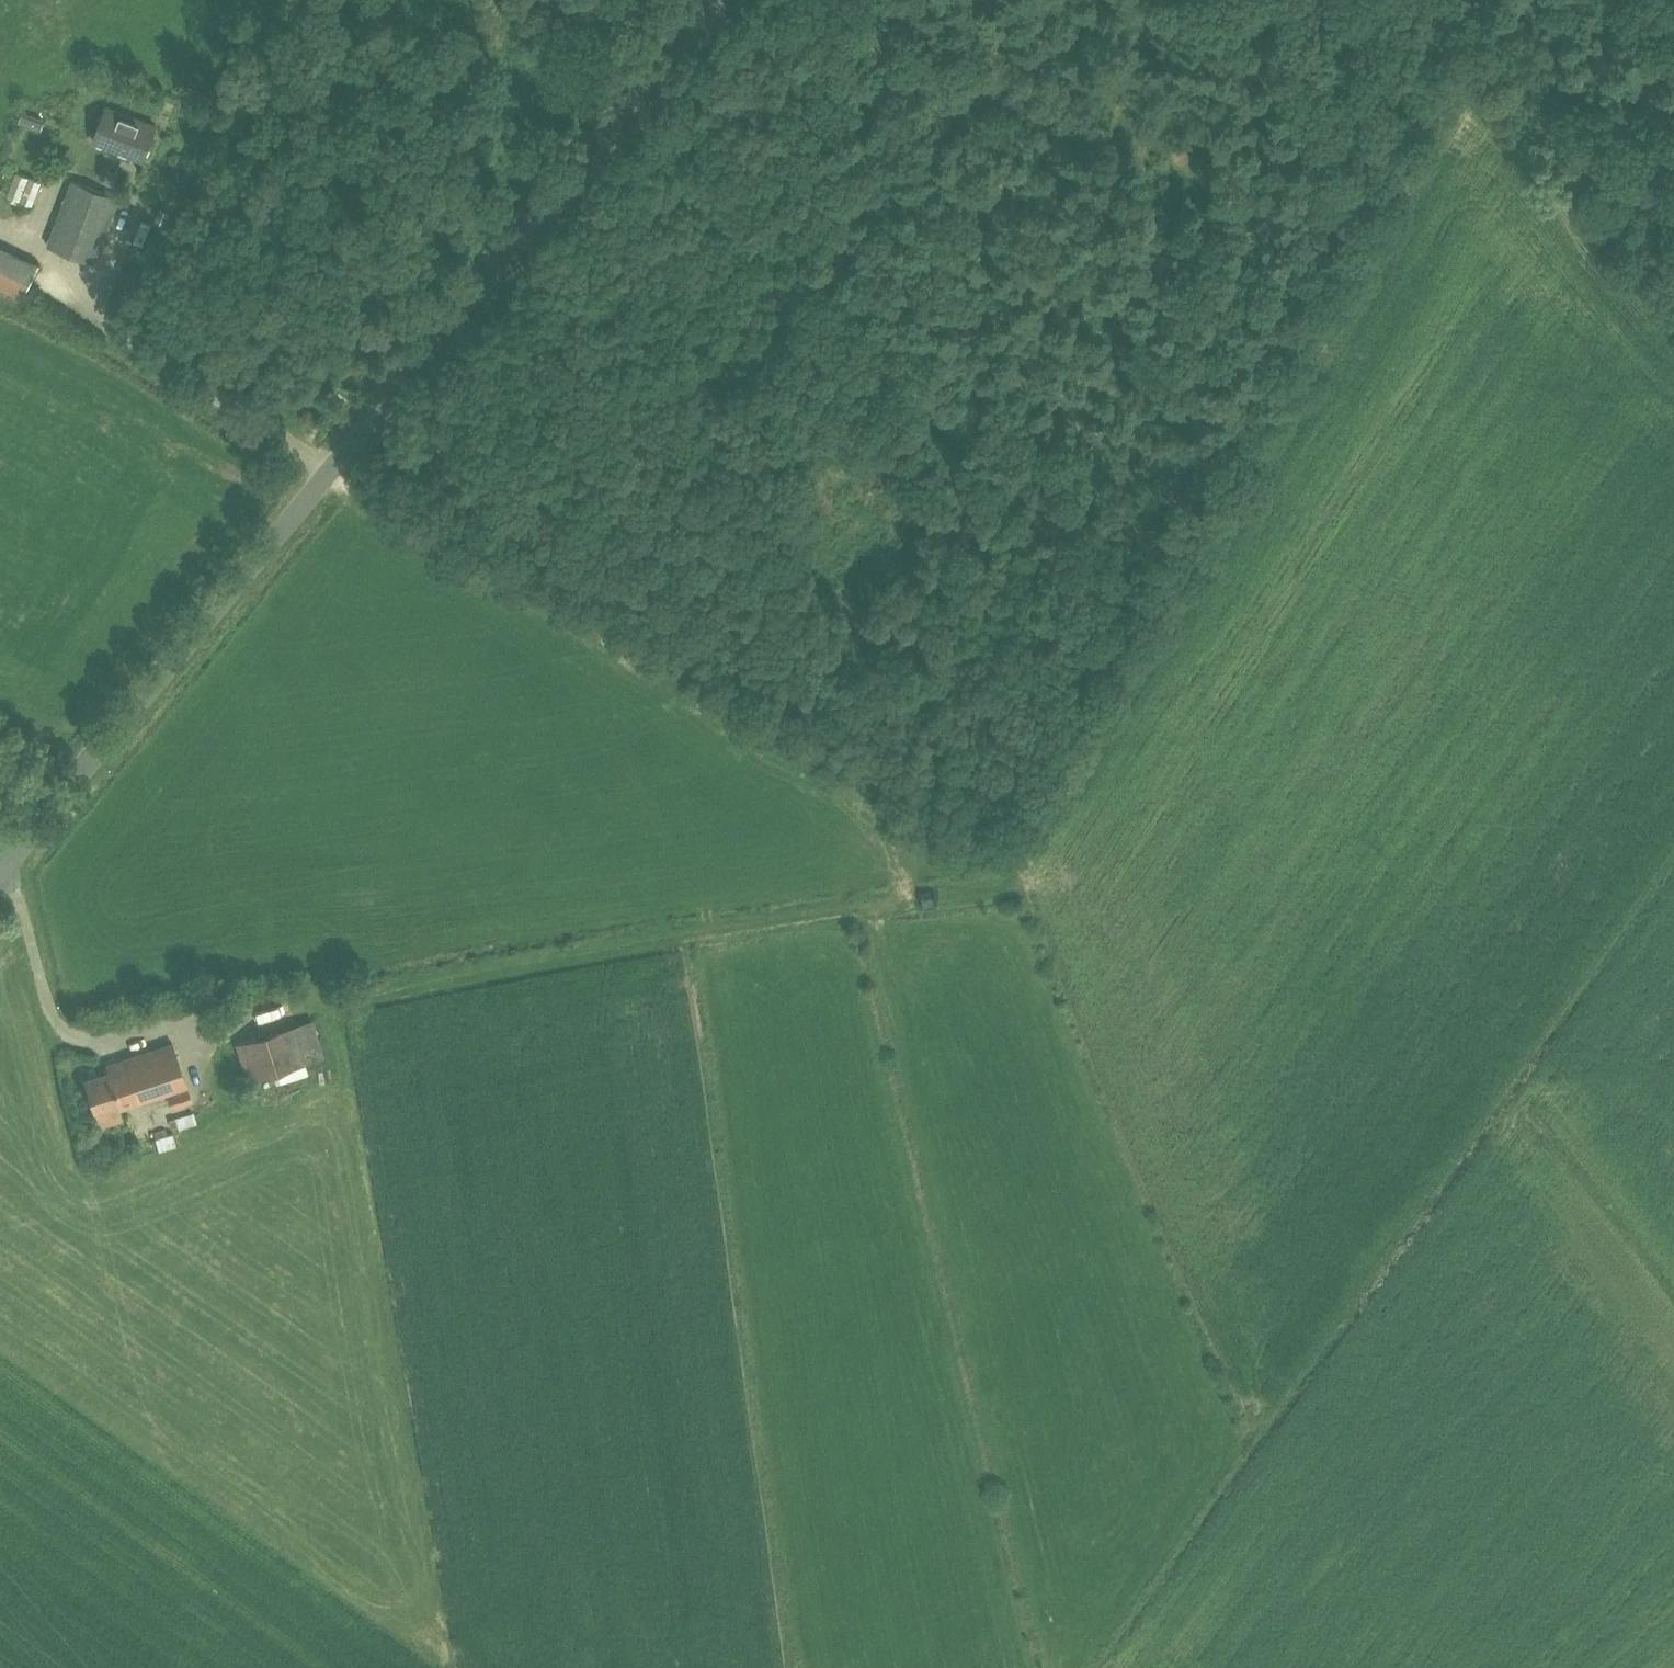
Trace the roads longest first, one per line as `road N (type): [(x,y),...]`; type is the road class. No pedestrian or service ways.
road 1 (unclassified): [(0,885),(717,0)]

